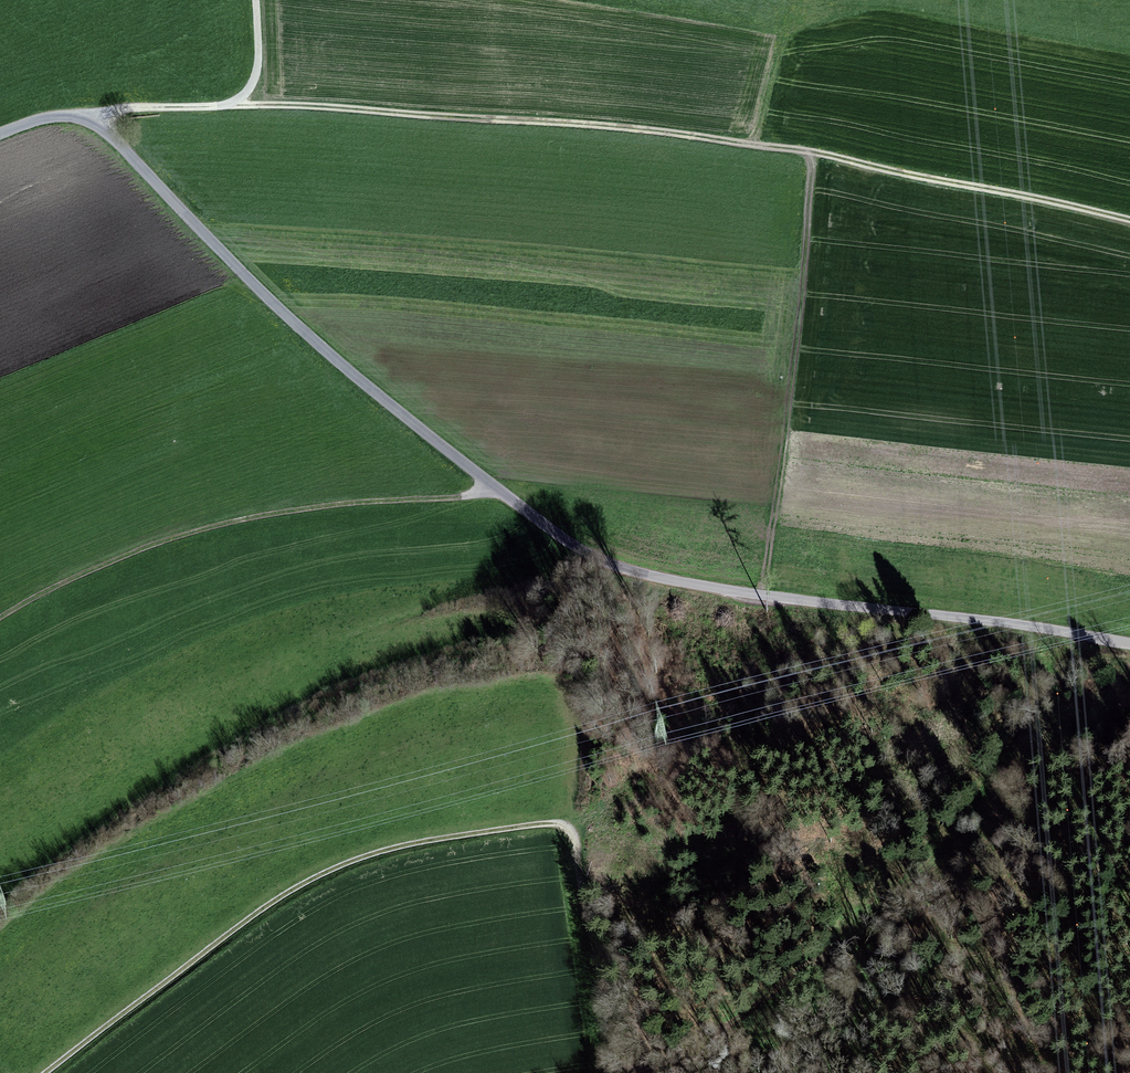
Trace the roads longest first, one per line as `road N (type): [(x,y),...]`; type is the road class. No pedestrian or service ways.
road 1 (unclassified): [(0,135),(62,116),(98,128),(324,354),(493,490),(624,566),(761,598),(1129,646)]
road 2 (track): [(1129,219),(812,153),(606,124),(233,102)]
road 3 (track): [(50,1072),(285,899),(351,867),(547,823),(569,828),(577,850),(609,1072)]
road 4 (track): [(688,1072),(838,951),(966,821),(1087,639)]
road 5 (track): [(0,624),(112,563),(240,523),(493,490)]
road 6 (track): [(761,598),(802,304),(812,153)]
road 7 (track): [(75,117),(233,102),(257,68),(255,0)]
road 8 (track): [(866,1072),(838,951)]

